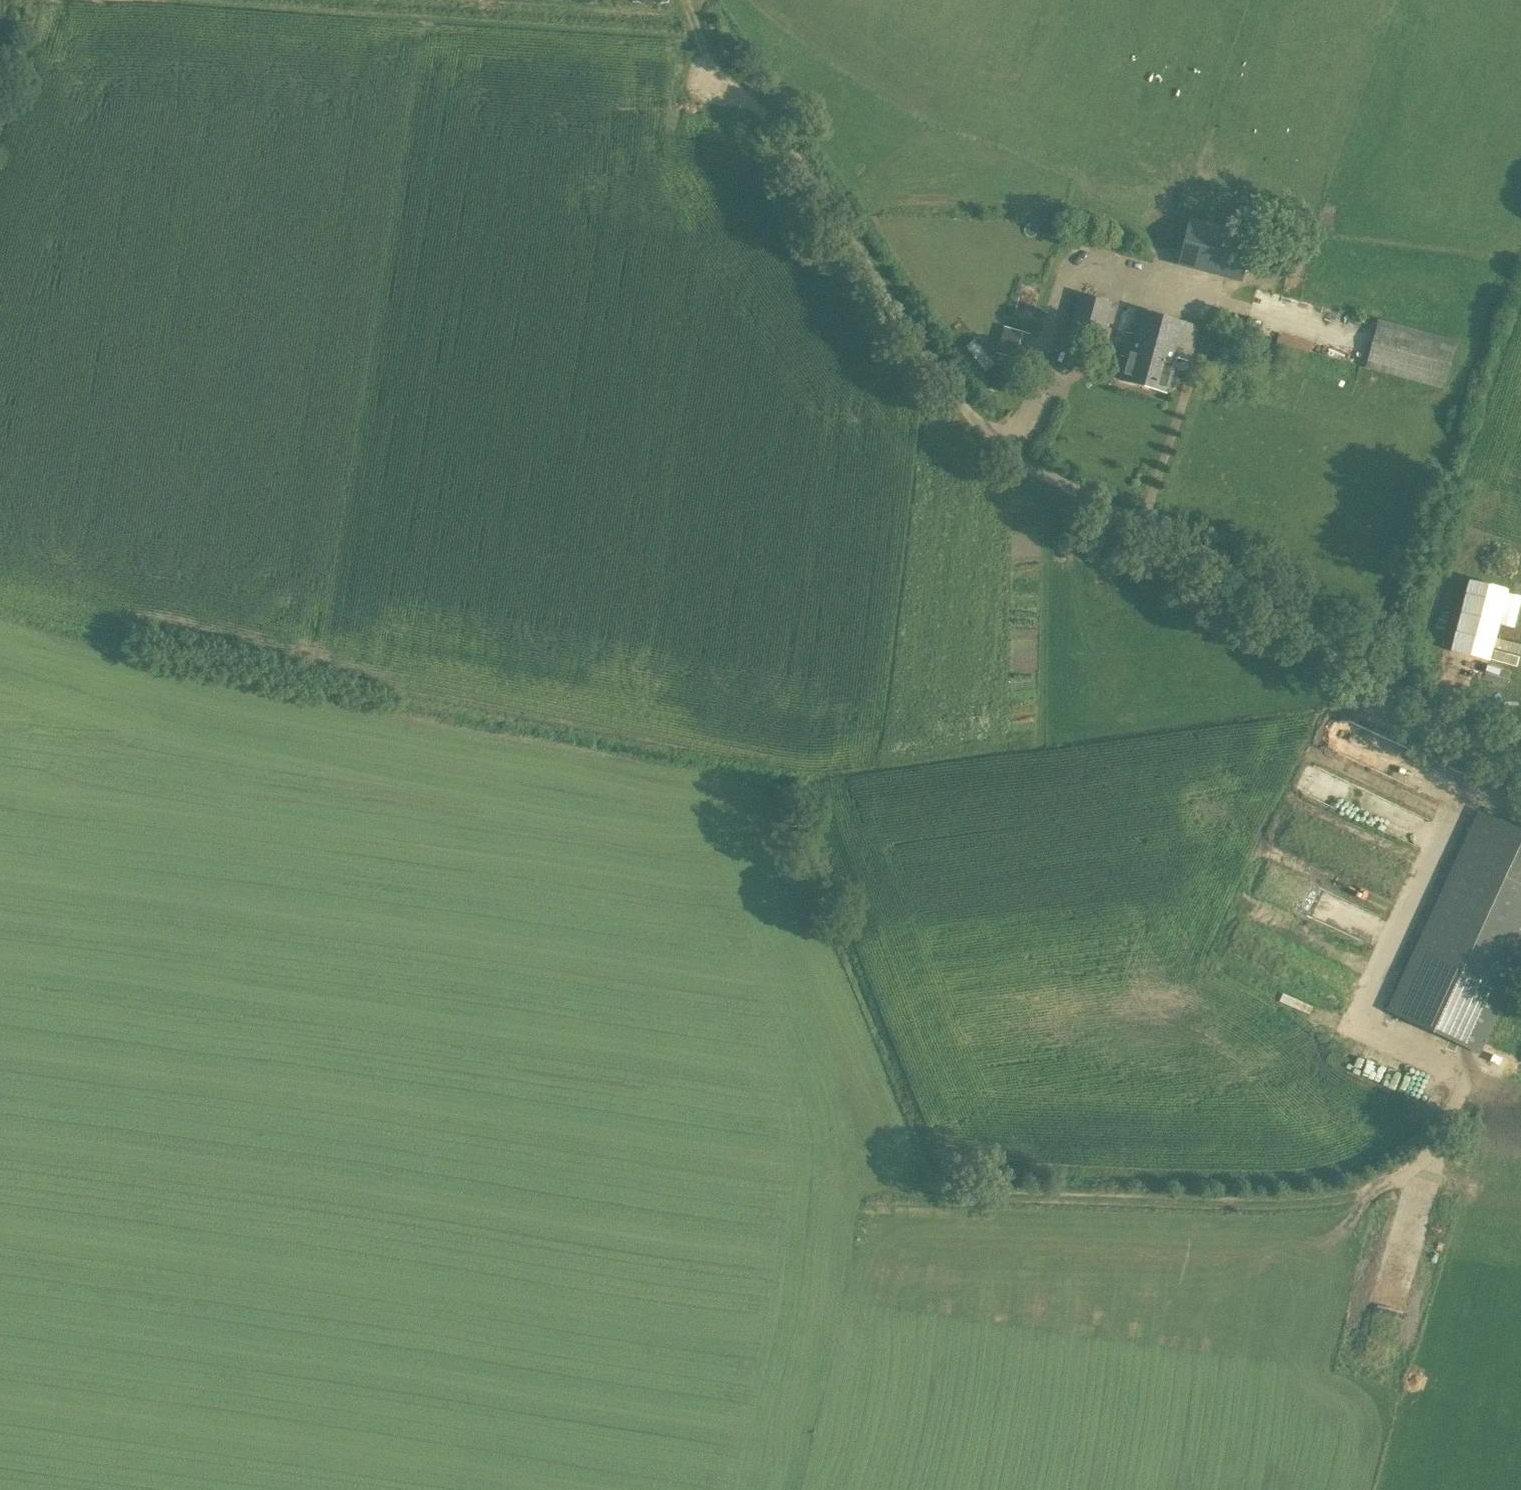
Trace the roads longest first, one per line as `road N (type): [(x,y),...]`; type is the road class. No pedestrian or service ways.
road 1 (unclassified): [(1520,763),(1225,567),(1052,478),(987,435),(766,117),(715,70),(691,12)]

